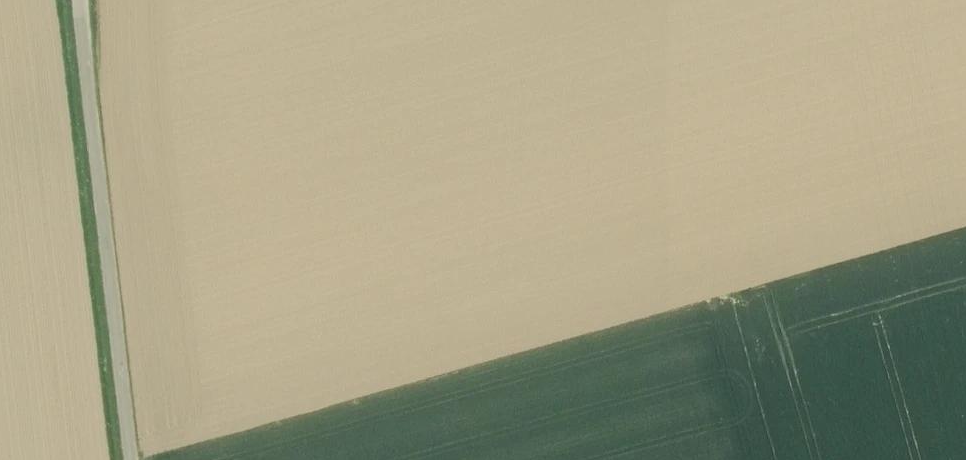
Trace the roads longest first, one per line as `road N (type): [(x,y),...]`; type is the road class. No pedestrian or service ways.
road 1 (track): [(82,0),(134,459)]

